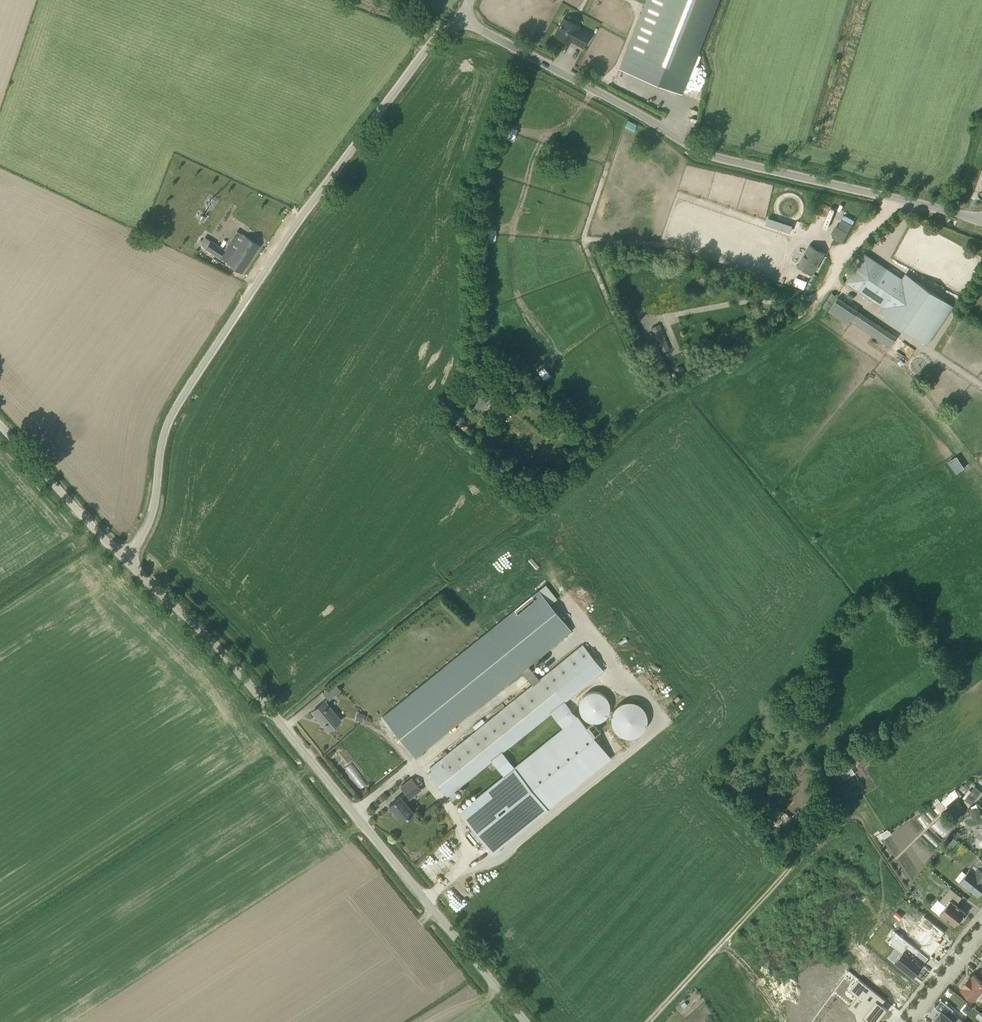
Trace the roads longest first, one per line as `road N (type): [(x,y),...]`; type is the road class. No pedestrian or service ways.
road 1 (unclassified): [(523,1021),(269,711),(123,559),(151,519),(169,421),(296,224),(424,52),(460,19)]
road 2 (unclassified): [(981,221),(710,156),(460,19)]
road 3 (unclassified): [(653,1021),(836,818)]
road 4 (track): [(123,559),(0,423)]

